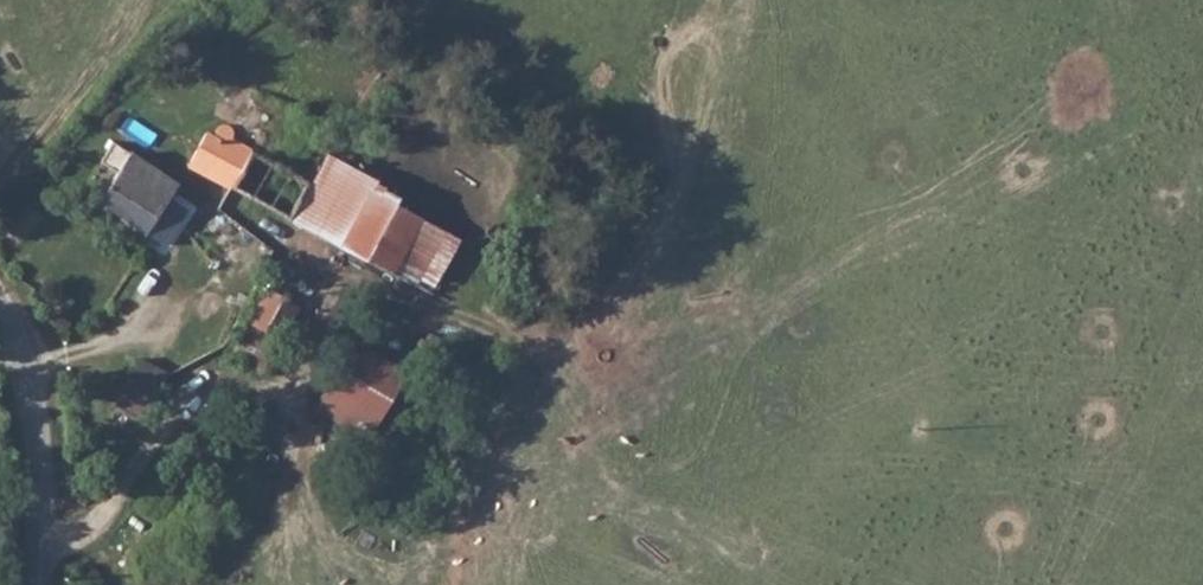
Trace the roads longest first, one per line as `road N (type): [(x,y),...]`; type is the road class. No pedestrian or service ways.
road 1 (unclassified): [(0,332),(34,453),(35,584)]

